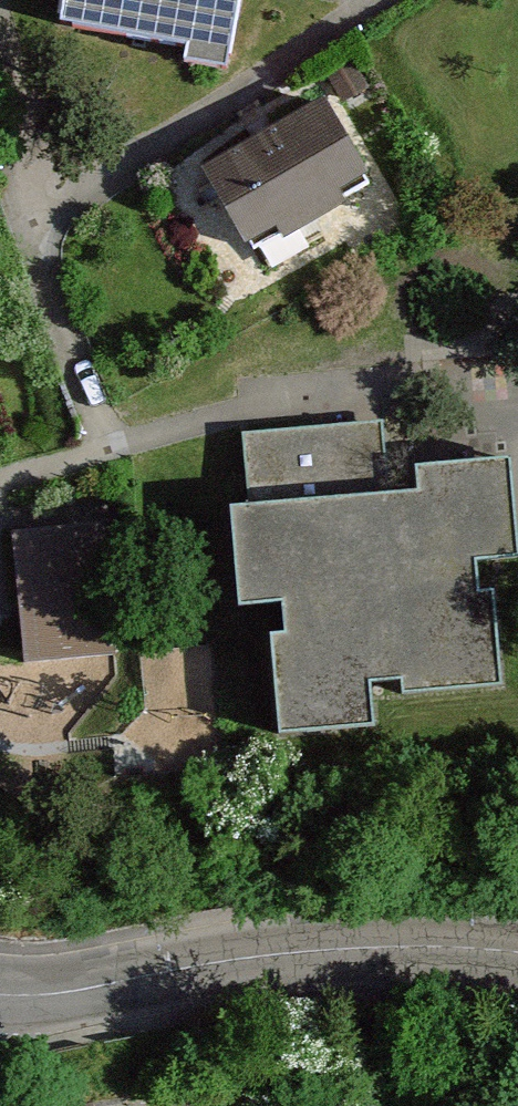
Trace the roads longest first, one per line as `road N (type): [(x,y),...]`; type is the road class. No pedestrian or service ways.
road 1 (tertiary): [(0,993),(37,996),(299,952),(442,947),(517,955)]

